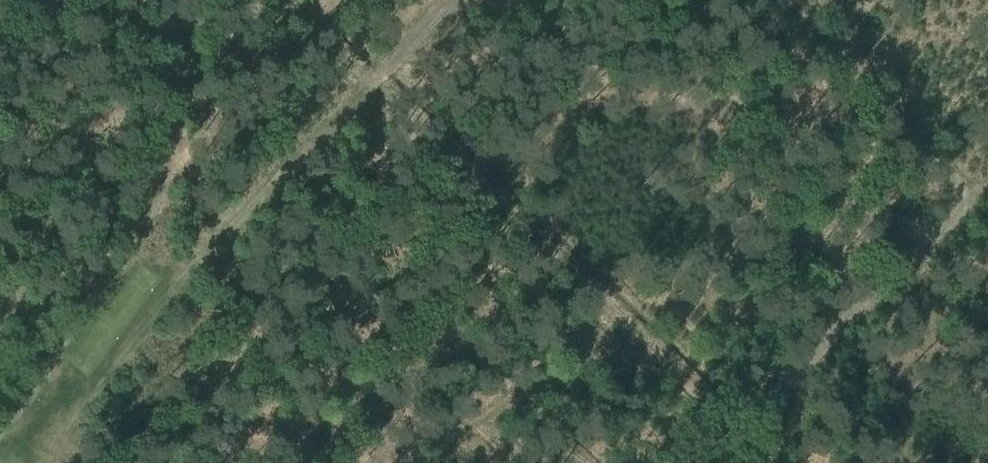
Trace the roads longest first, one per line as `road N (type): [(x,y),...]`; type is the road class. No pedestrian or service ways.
road 1 (track): [(12,405),(469,34),(532,0)]
road 2 (track): [(787,0),(965,186)]
road 3 (track): [(0,420),(12,405),(0,238)]

